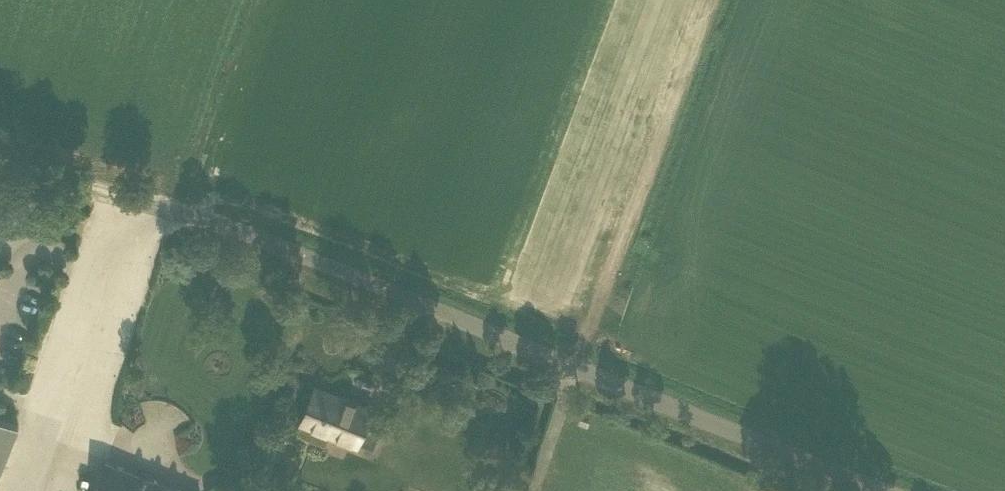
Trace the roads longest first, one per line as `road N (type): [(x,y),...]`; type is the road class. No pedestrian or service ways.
road 1 (unclassified): [(904,490),(371,273),(148,195),(0,160)]

